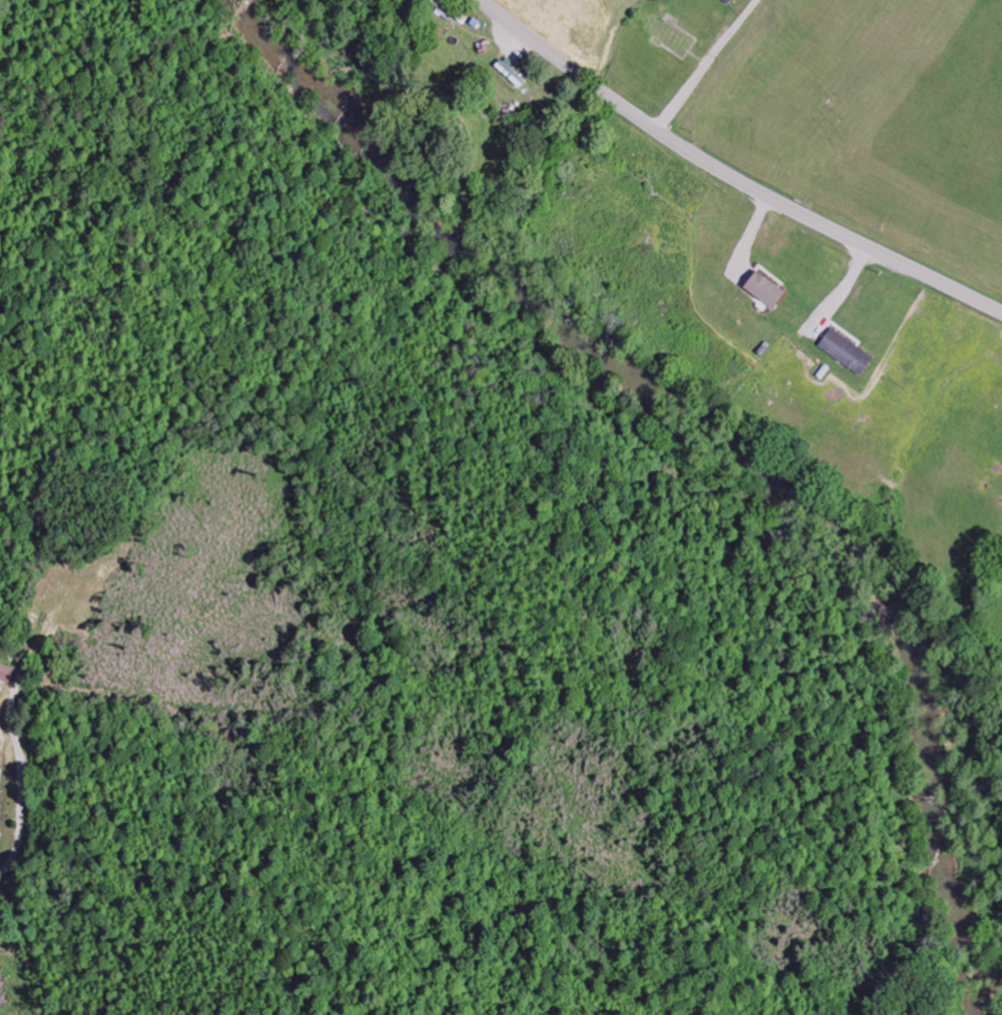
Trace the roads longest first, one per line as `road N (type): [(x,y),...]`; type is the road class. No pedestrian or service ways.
road 1 (secondary): [(1001,313),(720,170),(480,0)]

